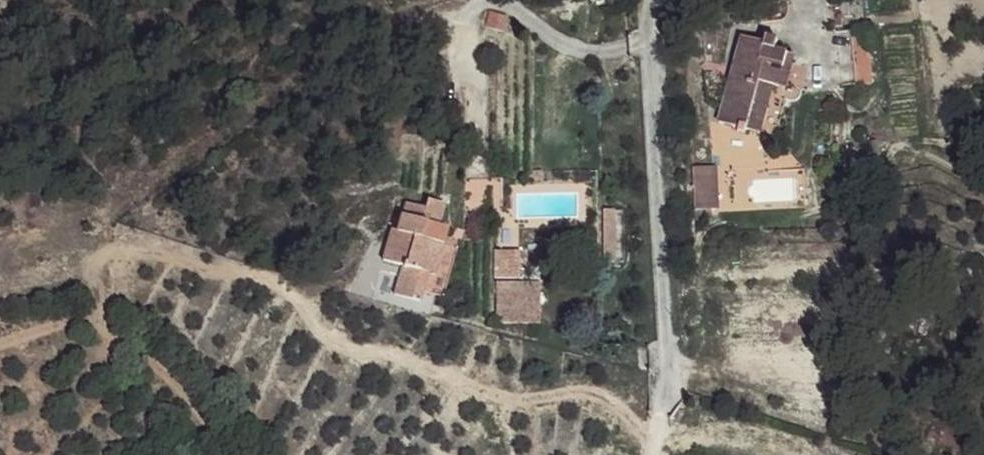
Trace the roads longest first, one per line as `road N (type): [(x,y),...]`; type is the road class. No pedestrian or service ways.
road 1 (residential): [(656,408),(635,29),(642,0)]

